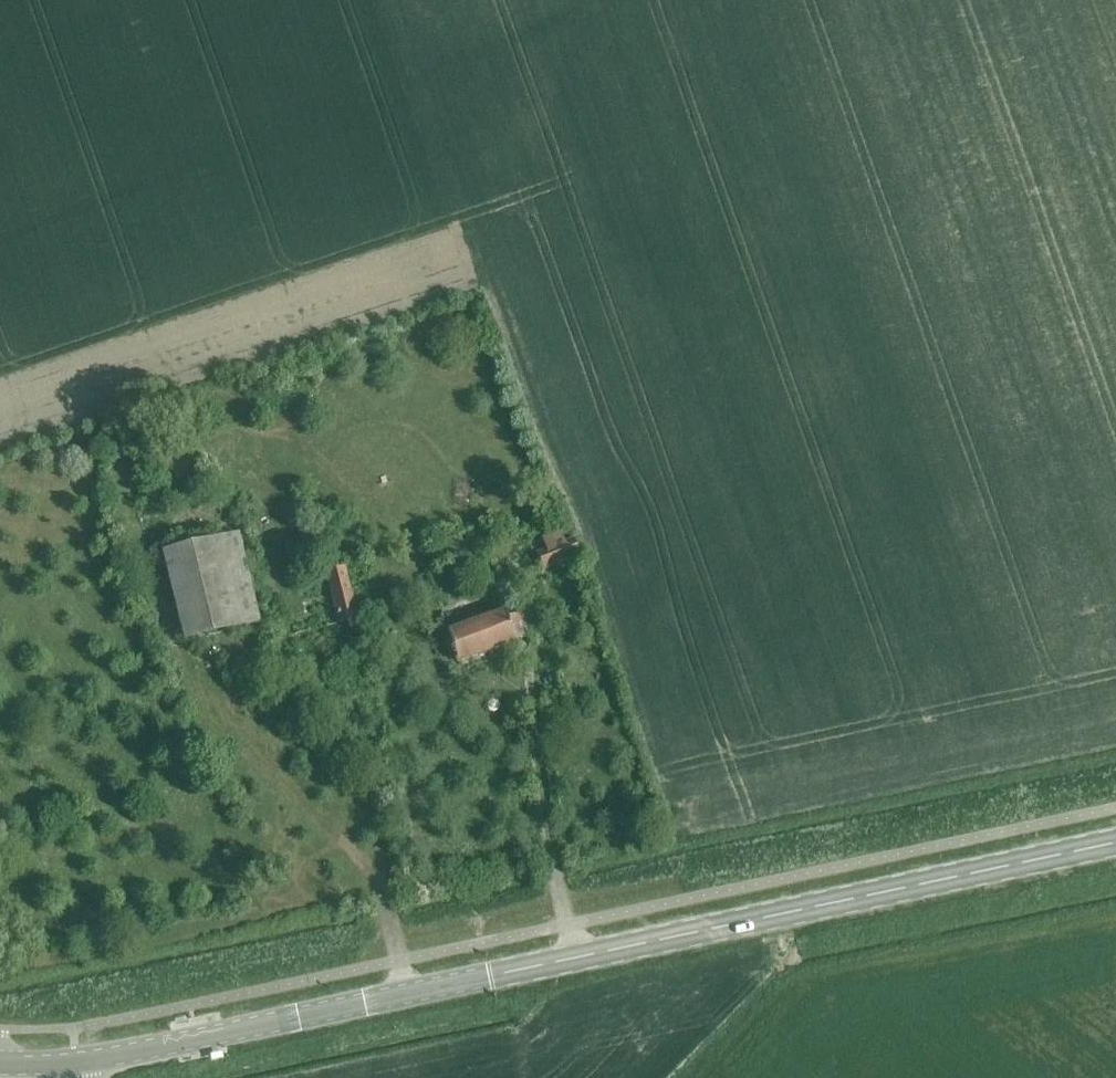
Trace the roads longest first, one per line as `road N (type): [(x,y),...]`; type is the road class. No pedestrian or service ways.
road 1 (secondary): [(491,978),(1115,843)]
road 2 (secondary): [(491,978),(75,1066)]

